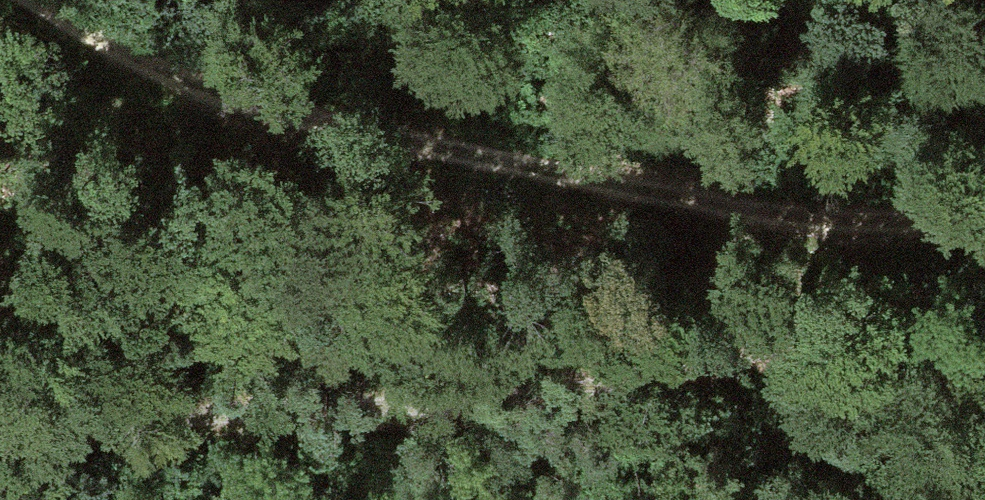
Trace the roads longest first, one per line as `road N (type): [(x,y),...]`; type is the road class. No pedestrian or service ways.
road 1 (track): [(984,303),(581,390),(240,411),(0,439)]
road 2 (track): [(984,216),(886,223),(593,180),(304,123),(46,0)]

